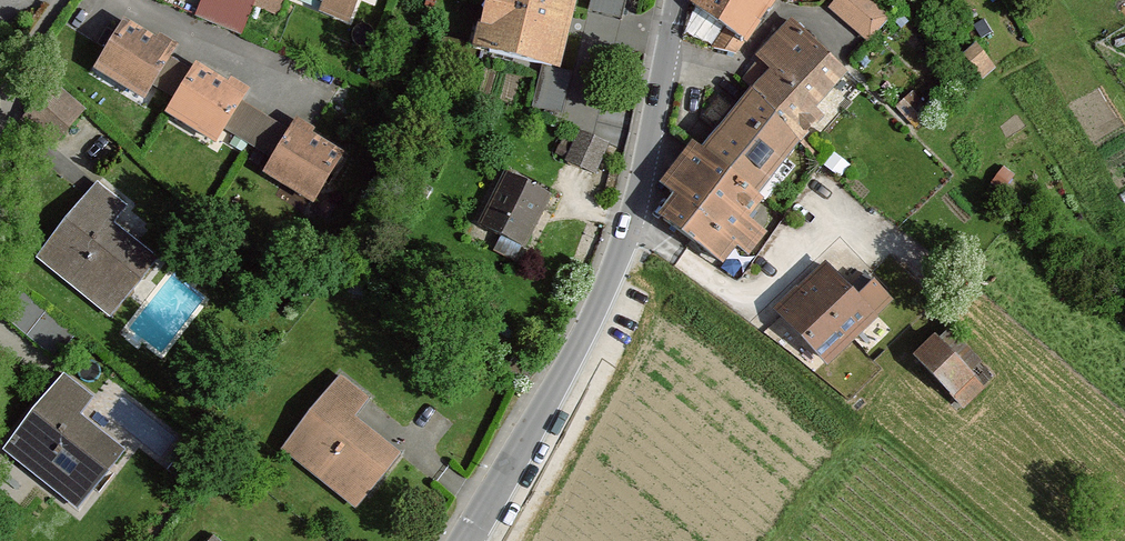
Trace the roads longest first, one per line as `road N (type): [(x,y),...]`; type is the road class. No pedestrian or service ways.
road 1 (tertiary): [(466,540),(588,328),(630,225),(678,0)]

